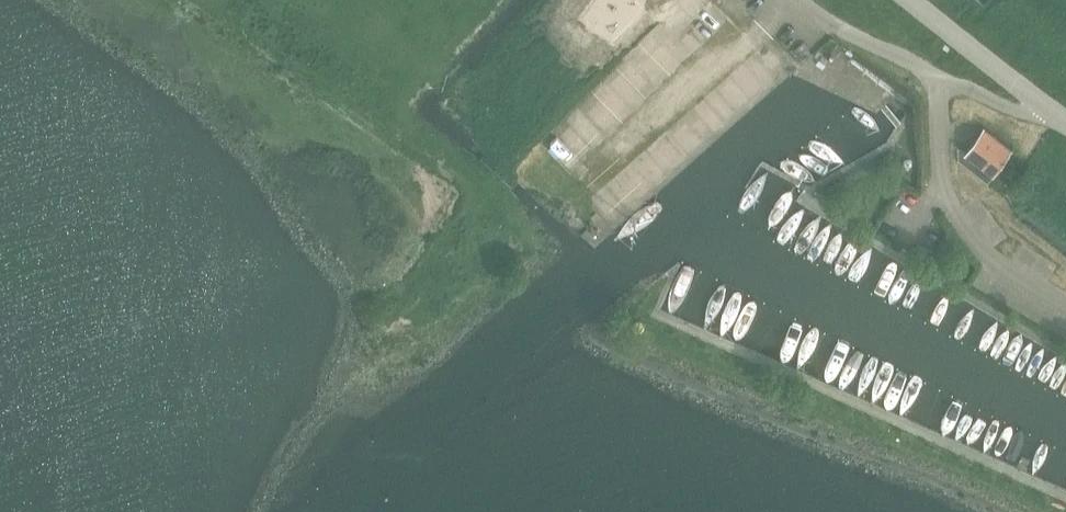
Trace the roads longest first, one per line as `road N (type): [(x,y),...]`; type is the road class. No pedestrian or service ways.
road 1 (unclassified): [(915,0),(1065,120)]

